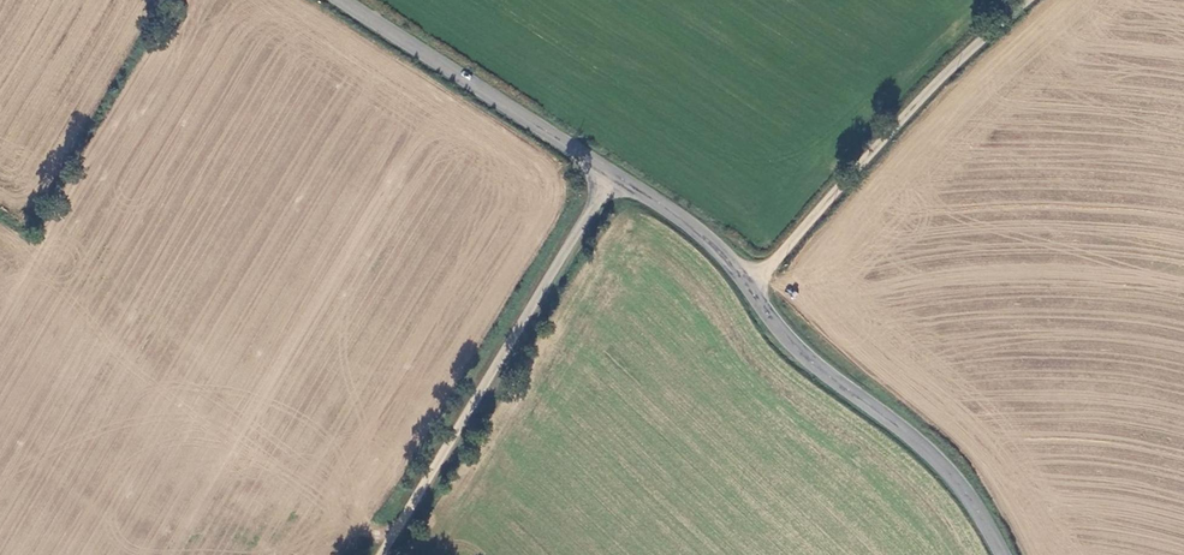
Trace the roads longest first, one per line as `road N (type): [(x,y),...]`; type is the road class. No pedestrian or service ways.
road 1 (unclassified): [(609,173),(379,554)]
road 2 (unclassified): [(747,284),(947,70),(1024,0)]
road 3 (secondary): [(1001,554),(962,487),(922,444),(803,356),(747,284)]
road 4 (secondary): [(609,173),(340,0)]
road 5 (secondary): [(747,284),(692,224),(609,173)]

